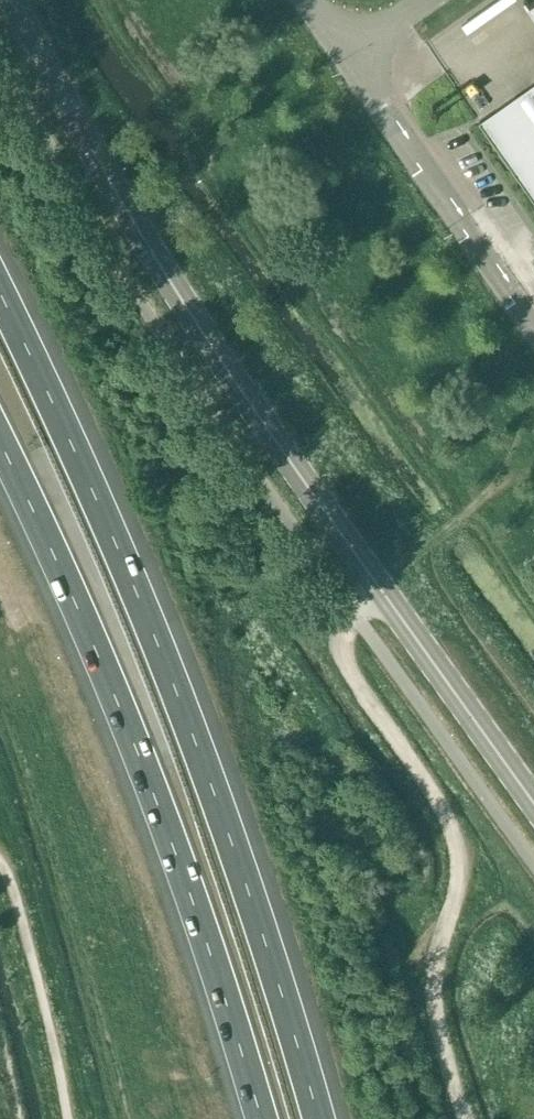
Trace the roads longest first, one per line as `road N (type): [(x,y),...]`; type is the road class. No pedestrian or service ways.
road 1 (tertiary): [(533,802),(178,292),(77,130),(12,0)]
road 2 (motorway): [(318,1118),(182,712),(0,291)]
road 3 (motorway): [(0,450),(63,580),(209,934),(260,1118)]
road 4 (unclassified): [(533,329),(343,57)]
road 5 (track): [(376,583),(470,514),(530,458),(533,440)]

